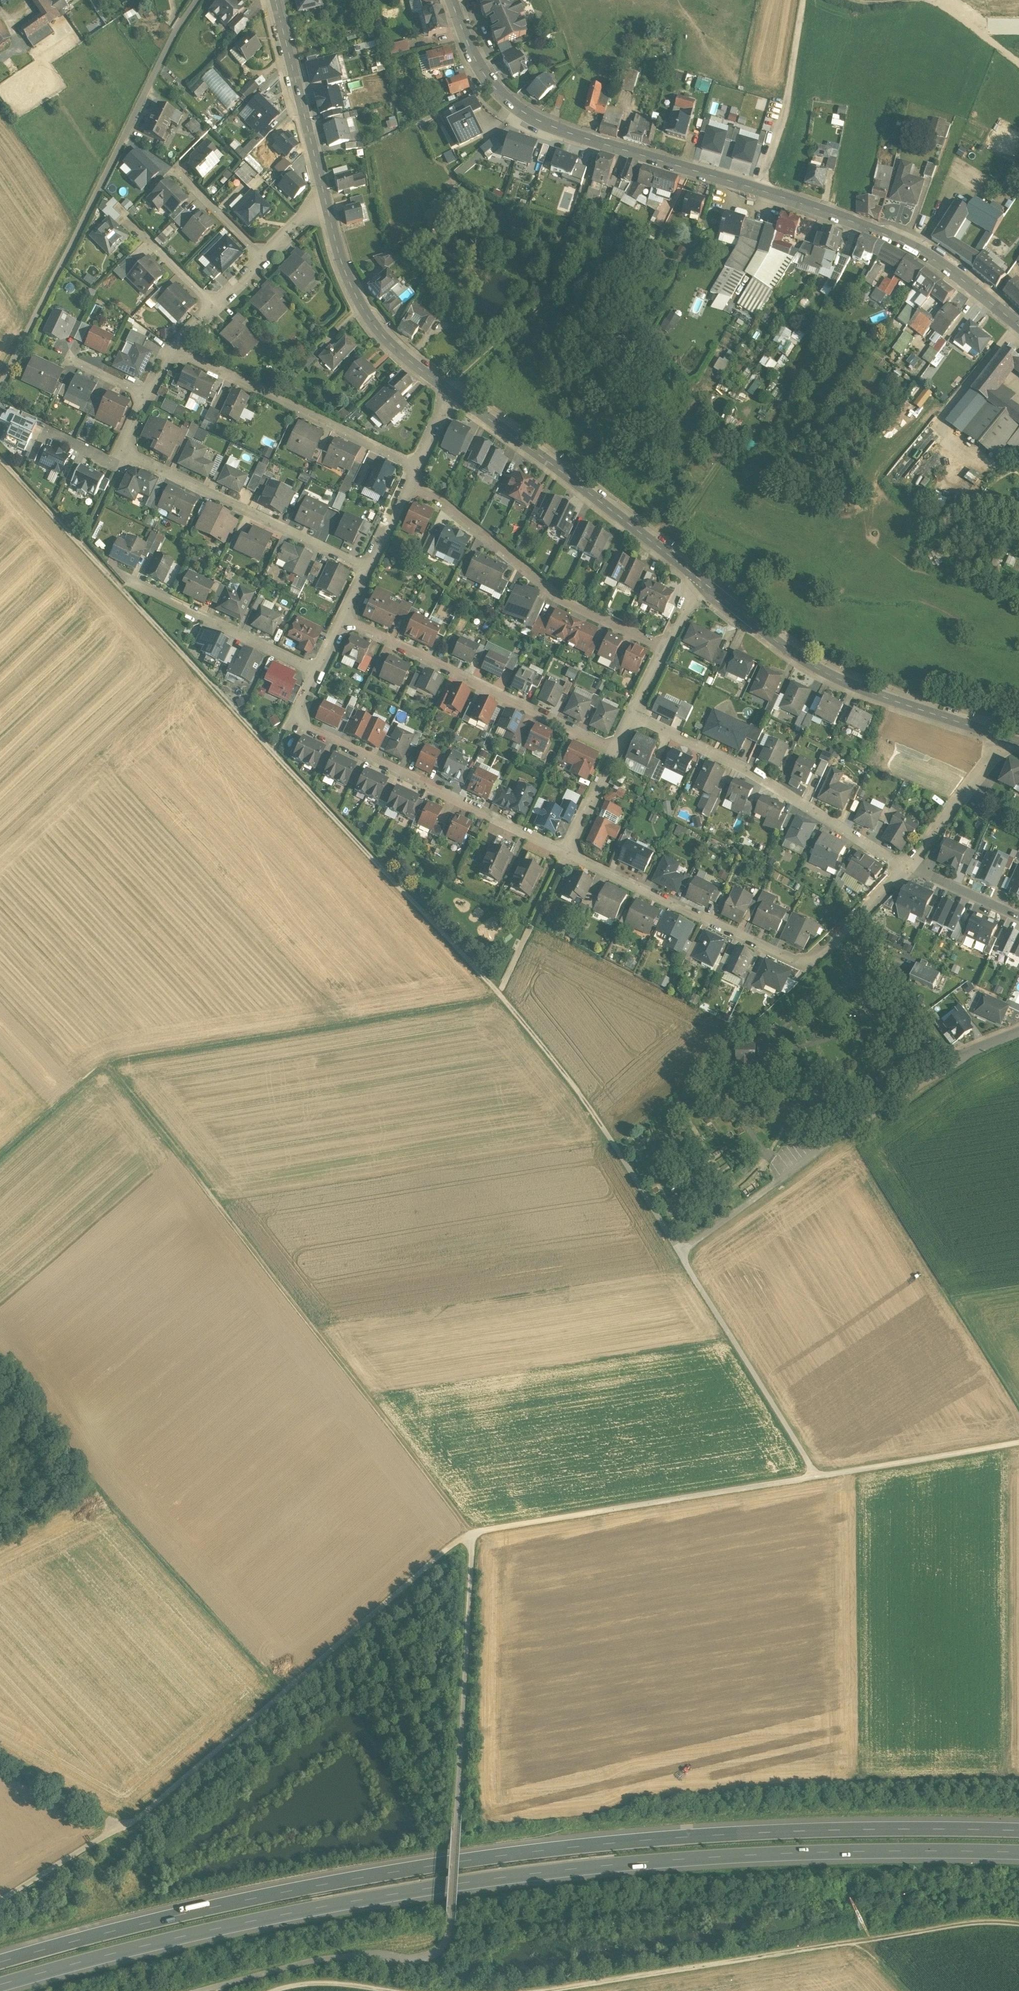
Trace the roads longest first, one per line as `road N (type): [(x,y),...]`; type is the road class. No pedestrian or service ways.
road 1 (motorway): [(0,1986),(308,1909),(529,1874),(728,1857),(1018,1855)]
road 2 (motorway): [(1018,1836),(796,1838),(561,1854),(330,1889),(0,1967)]
road 3 (track): [(499,994),(0,460)]
road 4 (secondary): [(1018,326),(937,261),(885,234),(532,120),(486,80),(451,0)]
road 5 (track): [(209,1990),(343,1959),(420,1961),(444,1948),(455,1905),(474,1536)]
road 6 (track): [(0,1903),(138,1818),(449,1548),(474,1536)]
road 7 (track): [(116,1069),(474,1536)]
road 8 (track): [(289,1689),(104,1496),(25,1377),(0,1357)]
road 9 (residential): [(197,0),(0,389)]
road 10 (residential): [(566,854),(804,966),(909,866)]
road 11 (track): [(474,1536),(819,1477)]
road 12 (residential): [(1005,737),(814,667),(706,582)]
road 13 (residential): [(706,582),(452,392)]
road 14 (track): [(680,1252),(605,1128),(499,994)]
road 15 (residential): [(909,866),(634,714)]
road 16 (residential): [(413,475),(561,596),(663,646)]
road 17 (residential): [(344,616),(618,749)]
road 18 (residential): [(295,717),(566,854)]
road 19 (track): [(581,1990),(881,1946)]
road 20 (residential): [(1018,1036),(956,1063),(779,1184)]
road 21 (residential): [(171,349),(417,467)]
road 22 (residential): [(367,568),(125,451)]
road 23 (track): [(819,1477),(680,1252)]
road 24 (residential): [(452,392),(402,353),(354,296),(325,198)]
road 25 (residential): [(325,198),(171,349)]
road 26 (residential): [(318,669),(132,581)]
road 27 (residential): [(325,198),(279,0)]
road 28 (track): [(819,1477),(1018,1442)]
road 29 (track): [(649,538),(680,517),(737,445),(767,379)]
road 30 (track): [(761,188),(779,134),(801,0)]
road 31 (track): [(863,915),(891,971),(956,1063)]
road 32 (residential): [(909,866),(1005,737)]
road 33 (track): [(881,1946),(1018,1929)]
road 34 (residential): [(1018,920),(909,866)]
road 35 (track): [(680,1252),(779,1184)]

